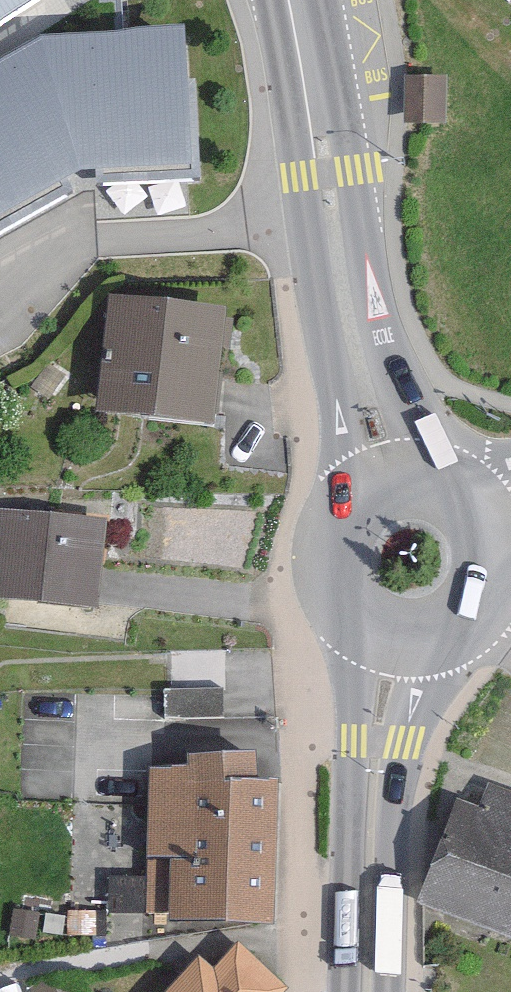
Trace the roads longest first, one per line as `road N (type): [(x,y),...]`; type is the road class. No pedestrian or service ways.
road 1 (secondary): [(309,88),(302,177),(348,491)]
road 2 (secondary): [(435,471),(388,353),(350,172),(309,88)]
road 3 (secondary): [(352,629),(344,991)]
road 4 (secondary): [(391,991),(394,864),(409,743),(441,643)]
road 5 (secondary): [(348,491),(323,528),(318,561),(330,604),(352,629)]

